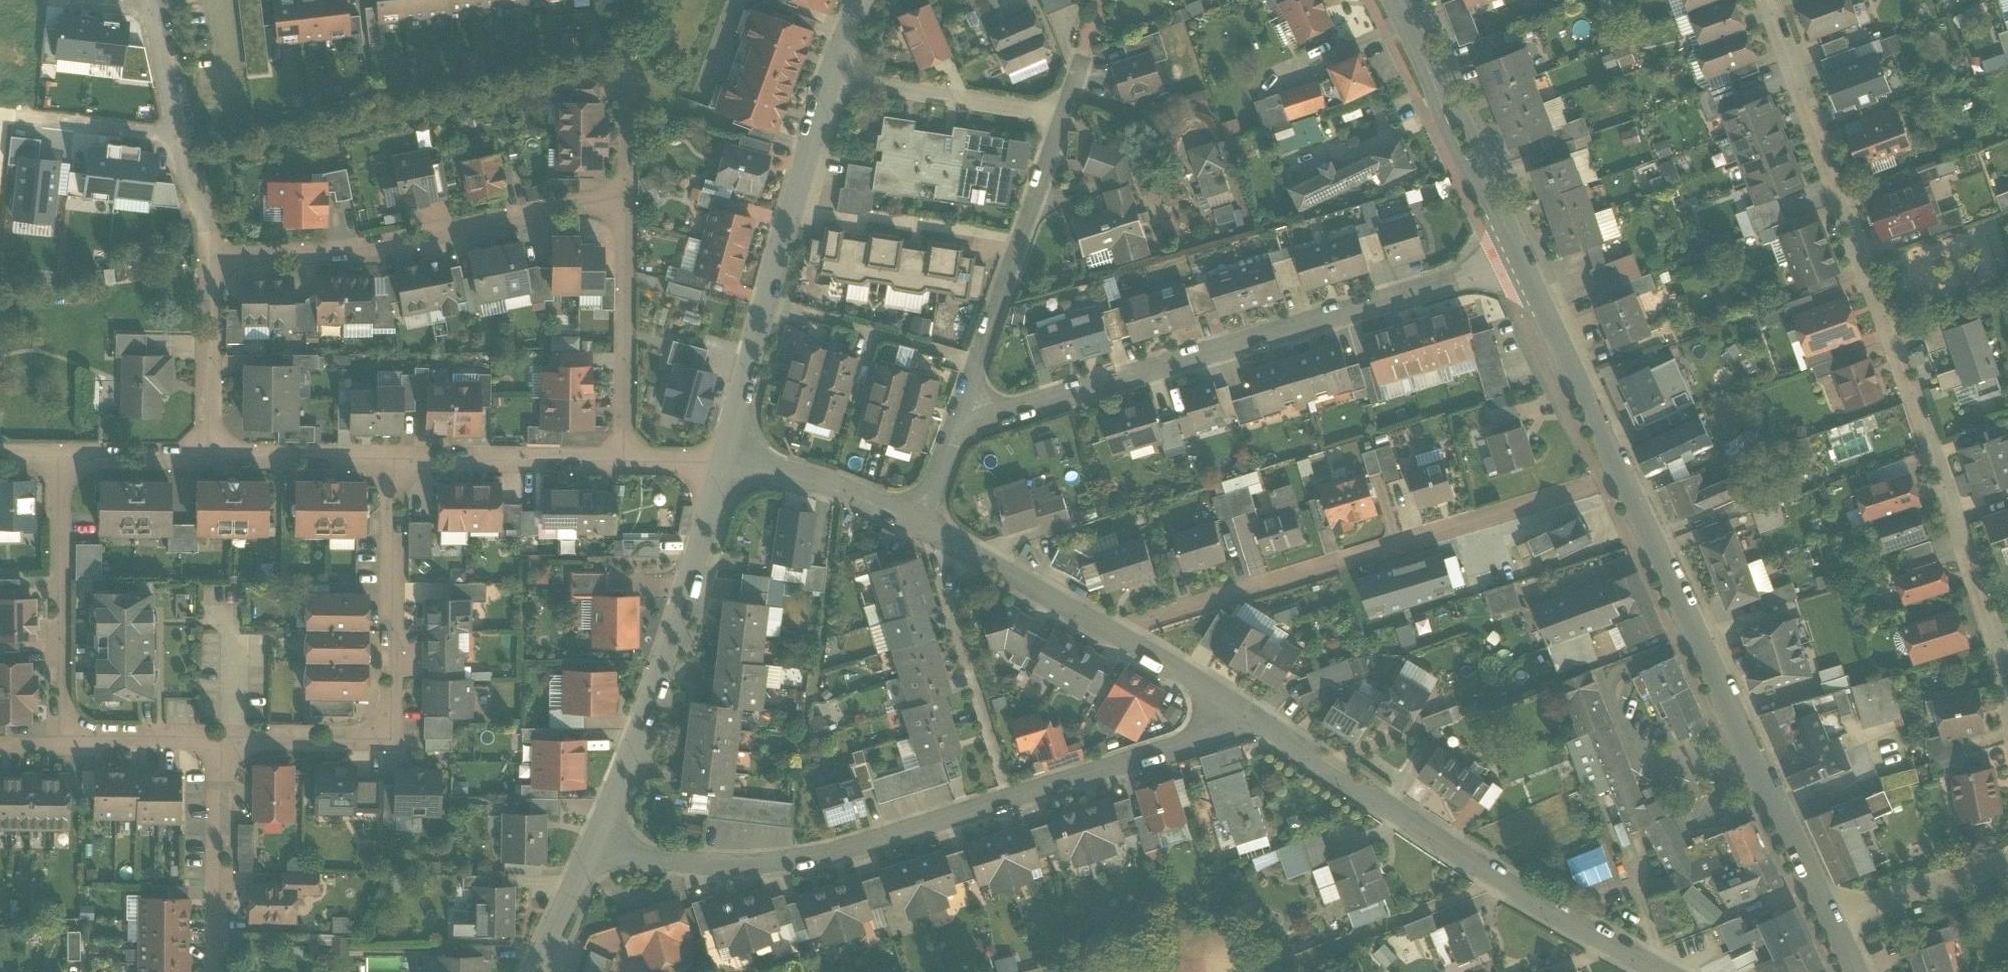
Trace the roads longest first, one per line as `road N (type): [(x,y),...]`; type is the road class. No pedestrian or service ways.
road 1 (residential): [(2007,682),(2002,645),(1770,0)]
road 2 (residential): [(1525,255),(955,423)]
road 3 (residential): [(1621,472),(1121,629)]
road 4 (tertiary): [(1834,930),(1621,472)]
road 5 (residential): [(1667,971),(1267,721)]
road 6 (residential): [(393,459),(392,739),(222,739)]
road 7 (residential): [(206,257),(337,255),(627,193)]
road 8 (residential): [(1010,800),(822,859),(743,868),(597,849)]
road 9 (residential): [(597,849),(718,473)]
road 10 (residential): [(724,454),(828,77)]
road 11 (residential): [(955,423),(1063,117)]
road 12 (residential): [(921,517),(1010,800)]
road 13 (tertiary): [(1525,255),(1403,0)]
road 14 (residential): [(65,458),(67,737)]
road 15 (residential): [(627,193),(623,462)]
road 16 (residential): [(1267,721),(1010,800)]
road 17 (residential): [(155,0),(206,257)]
road 18 (residential): [(1063,117),(828,77)]
road 19 (tertiary): [(1621,472),(1525,255)]
road 20 (residential): [(222,739),(221,971)]
road 21 (residential): [(393,459),(623,462)]
road 22 (residential): [(1121,629),(921,517)]
road 23 (residential): [(921,517),(724,454)]
road 24 (residential): [(206,257),(207,457)]
road 25 (residential): [(207,457),(393,459)]
road 26 (residential): [(1834,930),(2007,870)]
road 27 (residential): [(1267,721),(1121,629)]
road 28 (residential): [(222,739),(67,737)]
road 29 (residential): [(628,44),(627,193)]
road 30 (residential): [(65,458),(207,457)]
road 31 (residential): [(542,971),(597,849)]

